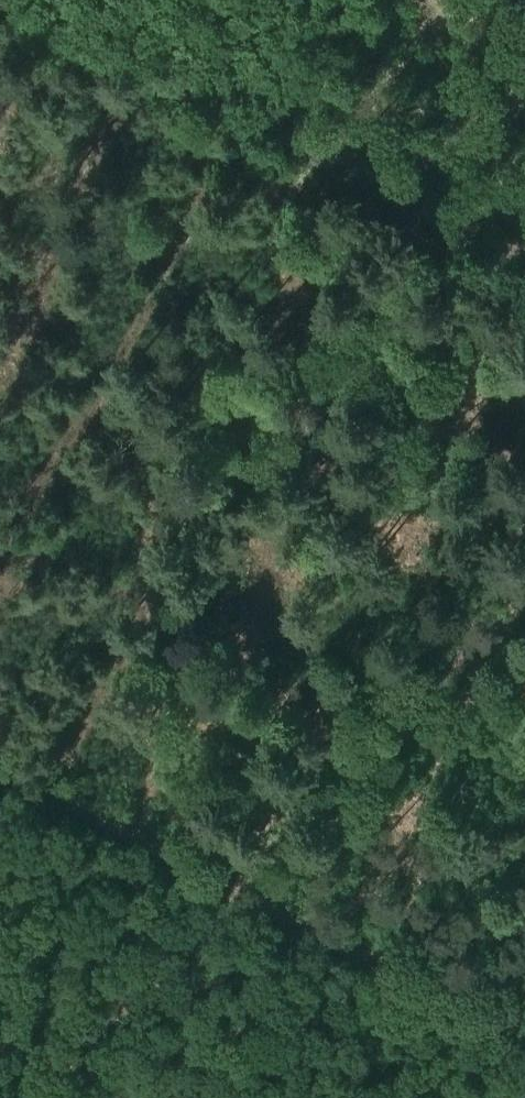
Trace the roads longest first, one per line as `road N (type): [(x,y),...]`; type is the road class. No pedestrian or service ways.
road 1 (track): [(0,4),(524,265)]
road 2 (track): [(524,1032),(0,772)]
road 3 (track): [(524,463),(436,622),(390,686),(321,824),(260,903)]

